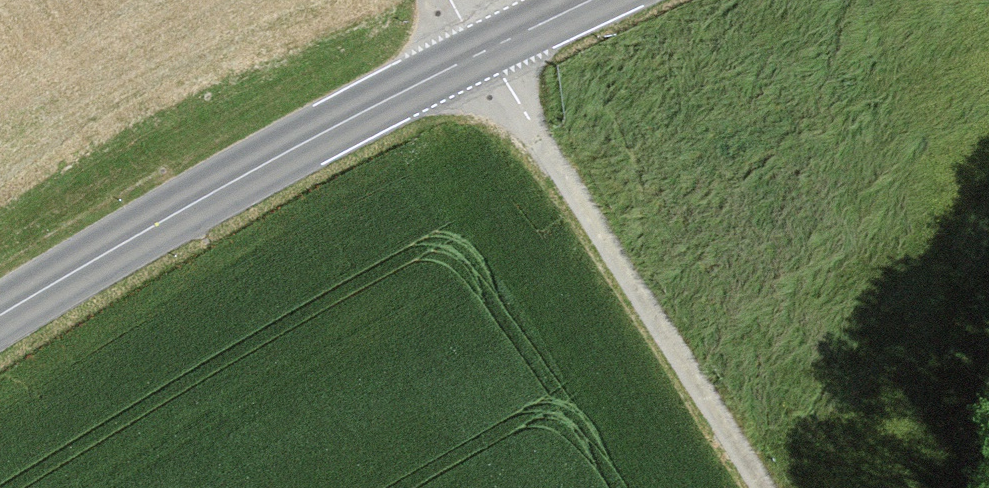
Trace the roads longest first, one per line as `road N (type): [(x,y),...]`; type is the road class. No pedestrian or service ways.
road 1 (secondary): [(0,317),(468,56),(591,0)]
road 2 (track): [(745,487),(432,0)]

